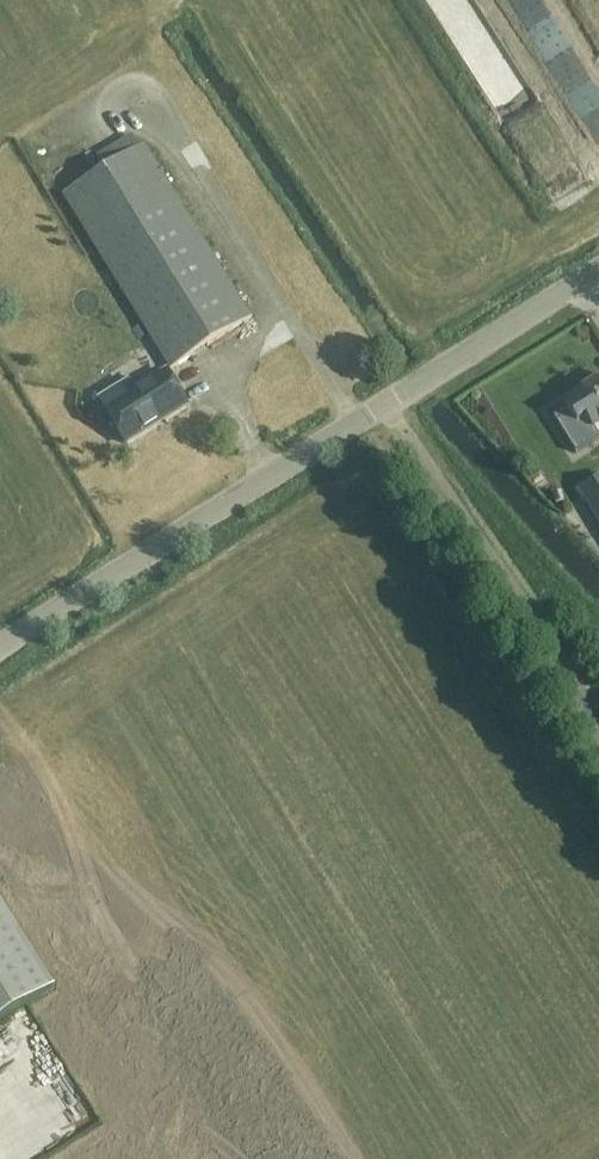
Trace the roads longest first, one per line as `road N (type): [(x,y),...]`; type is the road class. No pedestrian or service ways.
road 1 (unclassified): [(0,643),(598,270)]

